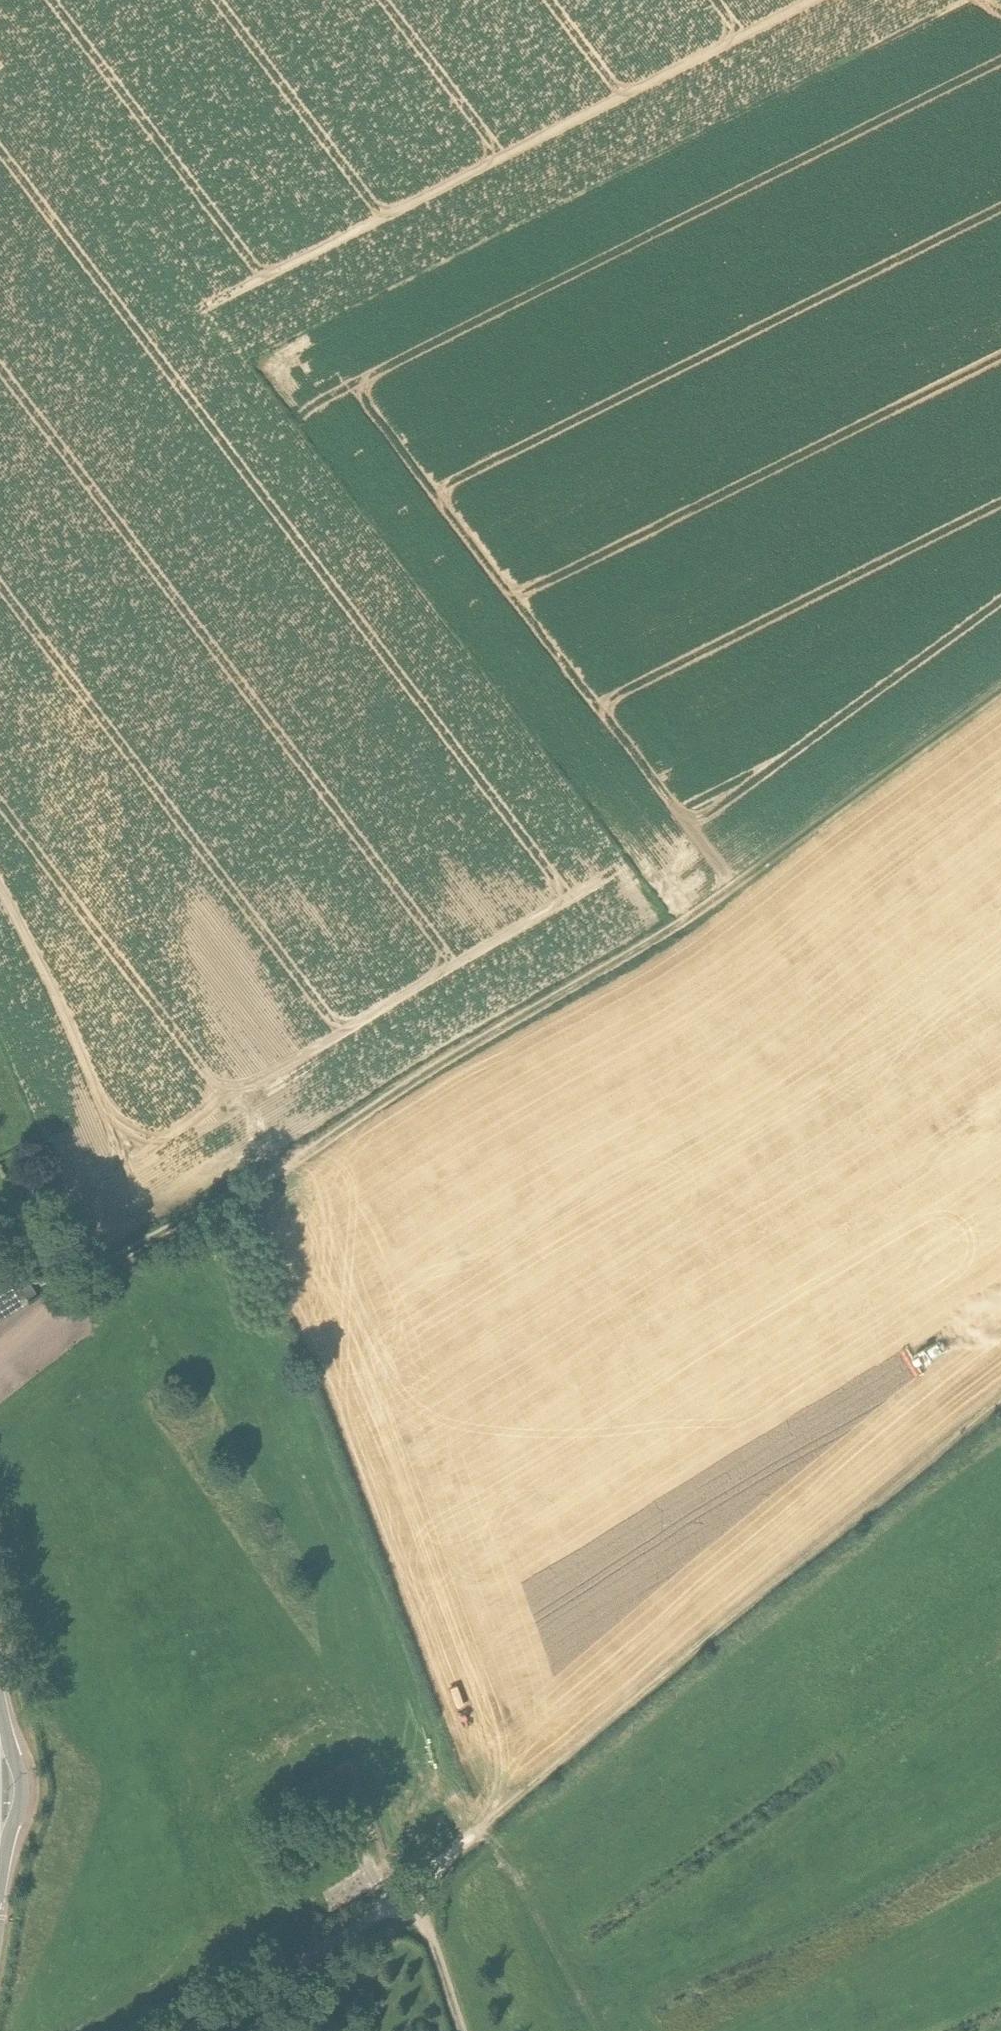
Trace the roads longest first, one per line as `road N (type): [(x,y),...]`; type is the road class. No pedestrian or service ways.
road 1 (track): [(81,1281),(679,925),(1000,686)]
road 2 (track): [(1000,1401),(407,1896)]
road 3 (track): [(188,2030),(407,1896)]
road 4 (track): [(460,2030),(407,1896)]
road 5 (secondary): [(0,1853),(17,1817),(16,1762),(0,1731)]

